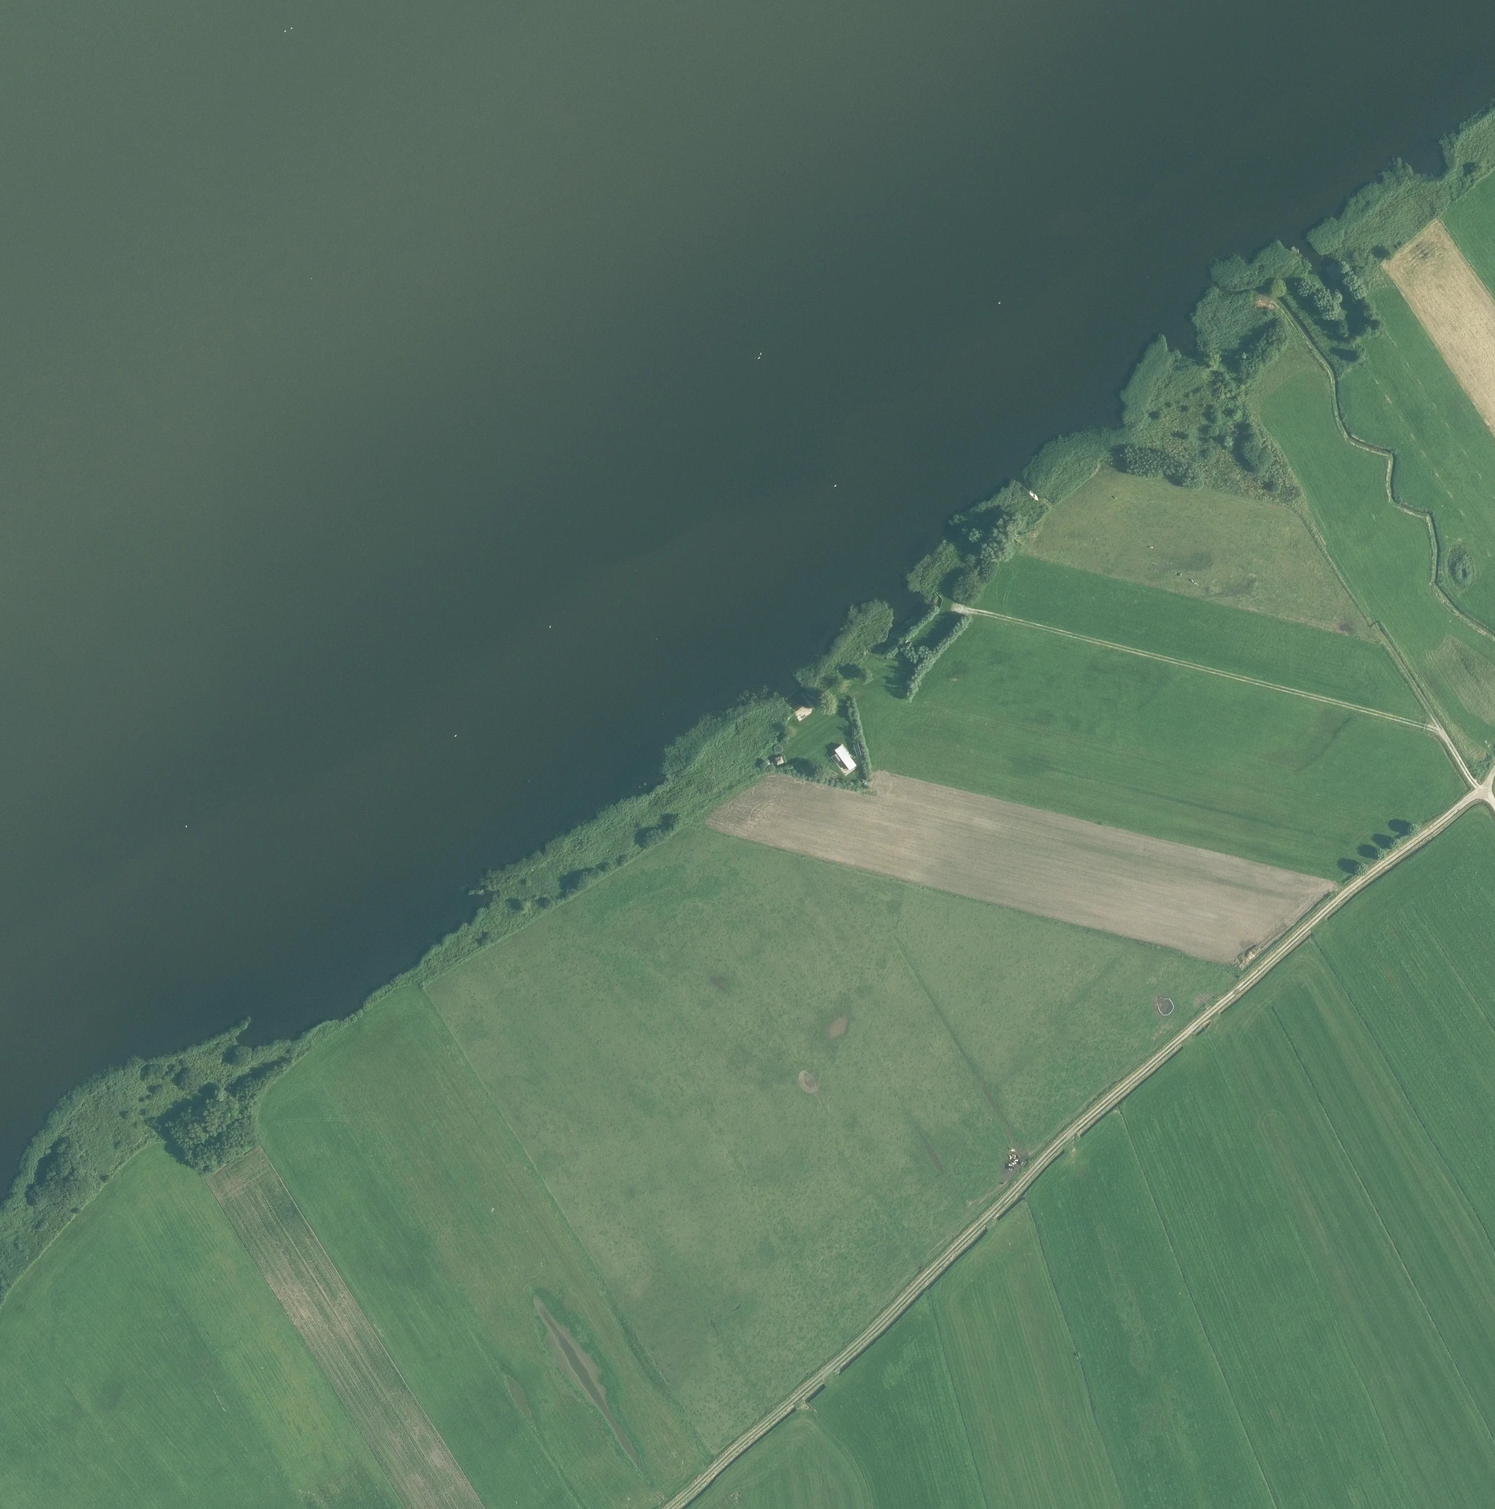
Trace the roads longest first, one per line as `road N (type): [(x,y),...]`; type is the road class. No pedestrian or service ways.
road 1 (track): [(671,1508),(826,1375),(1061,1141),(1341,897),(1485,791),(1313,525),(1286,456),(1240,403)]
road 2 (track): [(964,606),(1440,730)]

